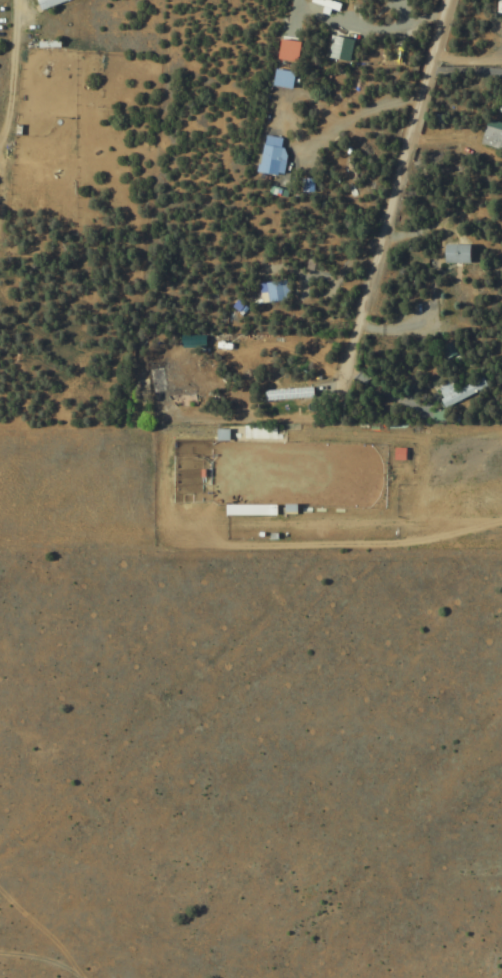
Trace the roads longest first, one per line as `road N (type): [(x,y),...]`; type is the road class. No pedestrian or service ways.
road 1 (residential): [(445,0),(340,383)]
road 2 (residential): [(0,140),(18,0)]

